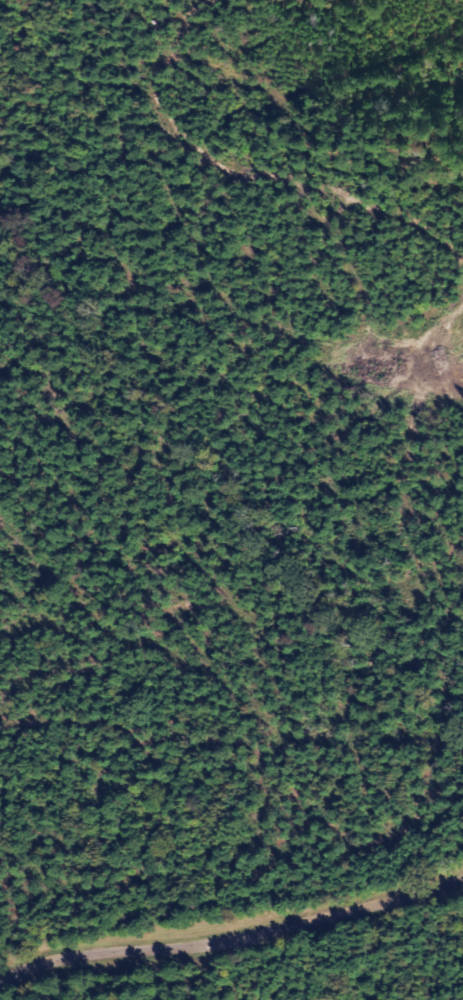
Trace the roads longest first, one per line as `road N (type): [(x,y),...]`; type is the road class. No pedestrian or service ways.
road 1 (residential): [(0,993),(62,962),(262,937),(409,900),(462,878)]

